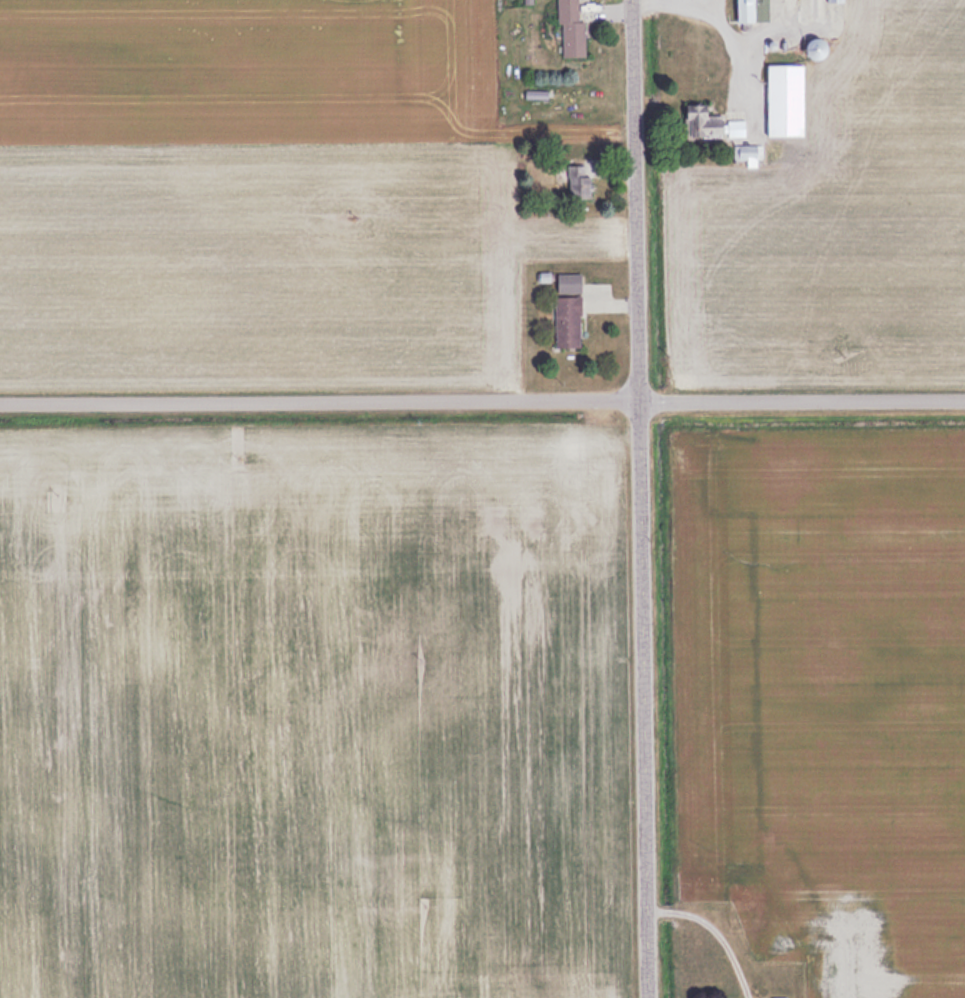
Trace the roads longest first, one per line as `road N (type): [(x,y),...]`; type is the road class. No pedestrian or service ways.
road 1 (tertiary): [(649,997),(634,0)]
road 2 (residential): [(0,409),(964,405)]

